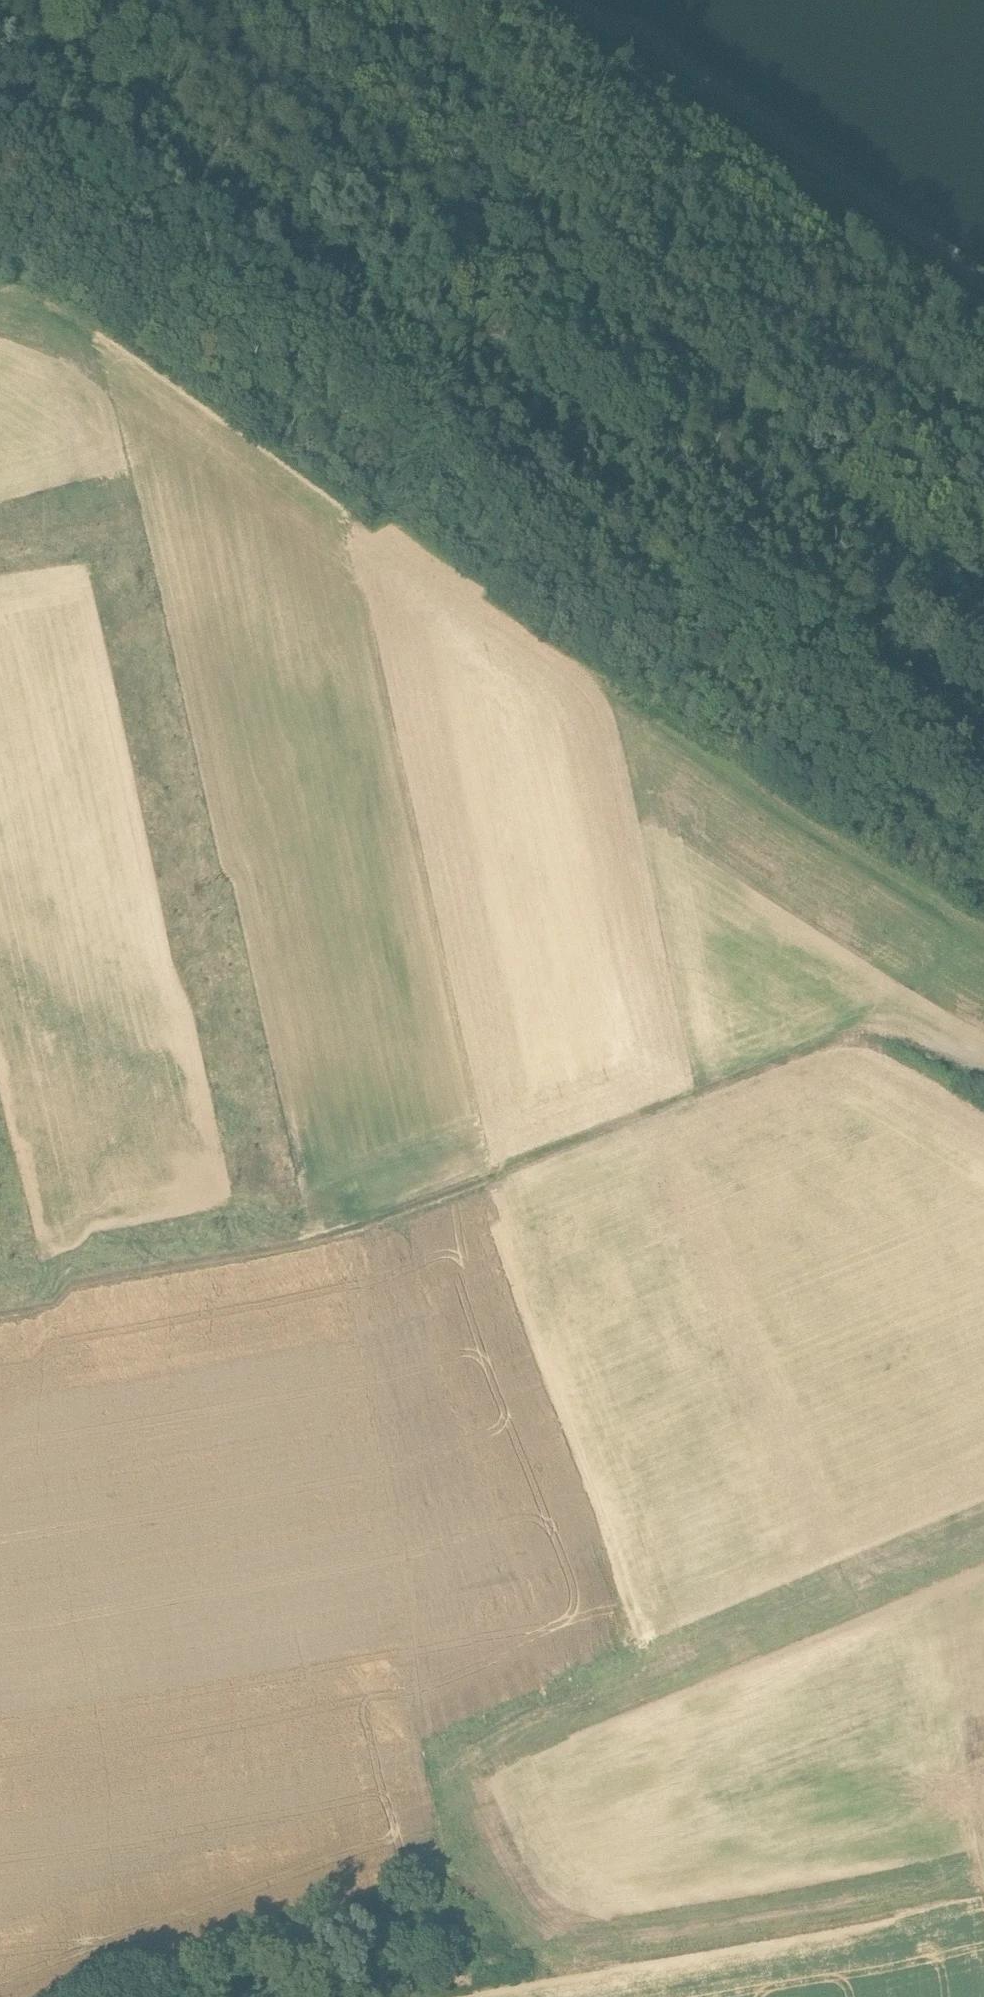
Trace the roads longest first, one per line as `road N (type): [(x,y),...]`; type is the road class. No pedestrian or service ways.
road 1 (track): [(691,1127),(279,1276),(0,1320)]

